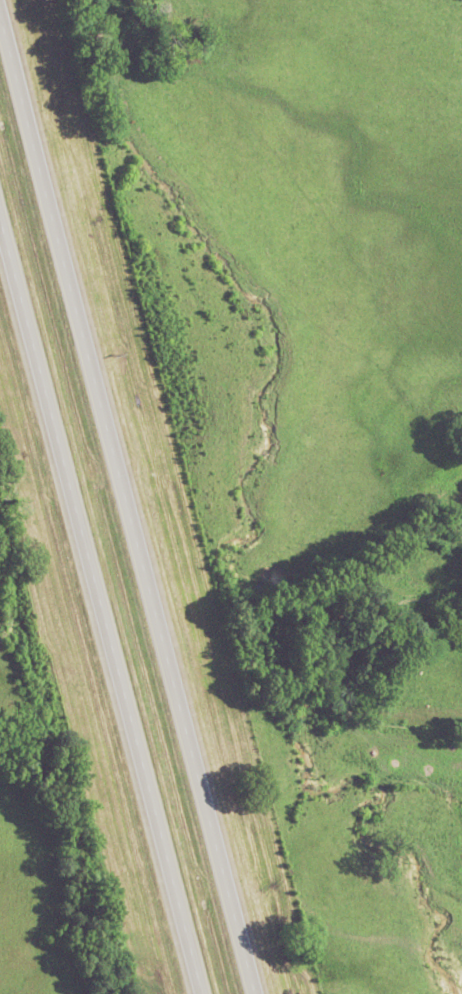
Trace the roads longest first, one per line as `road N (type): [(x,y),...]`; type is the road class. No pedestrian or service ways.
road 1 (motorway): [(249,993),(0,25)]
road 2 (motorway): [(0,225),(199,993)]

